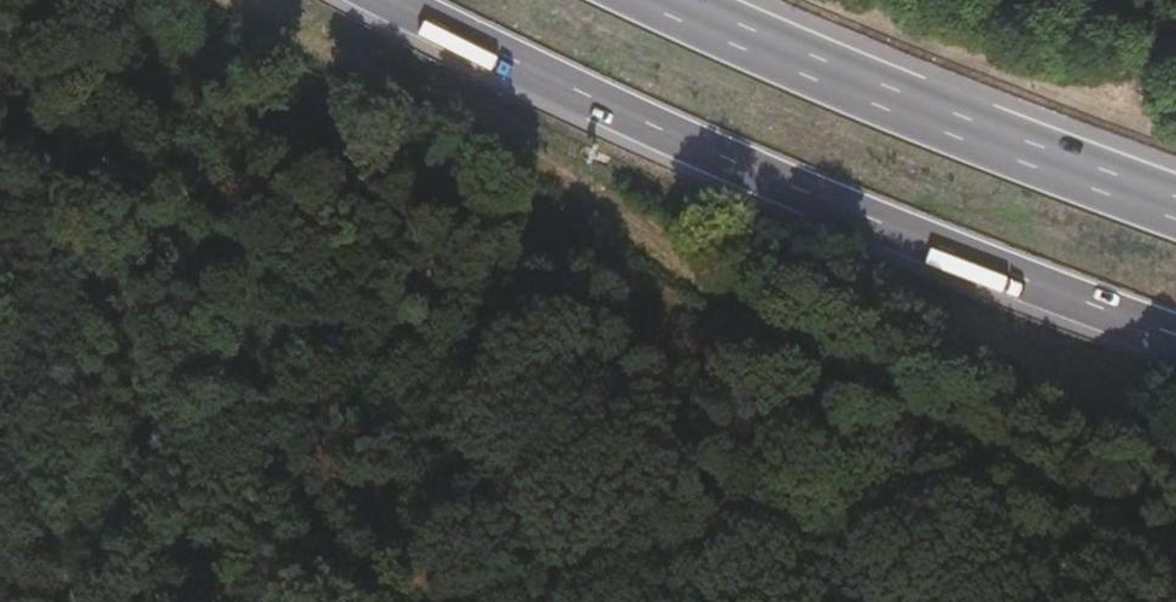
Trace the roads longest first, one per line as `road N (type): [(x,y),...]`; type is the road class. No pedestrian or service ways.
road 1 (trunk): [(384,0),(581,95),(1175,338)]
road 2 (trunk): [(1175,212),(660,0)]
road 3 (track): [(71,601),(0,388)]

